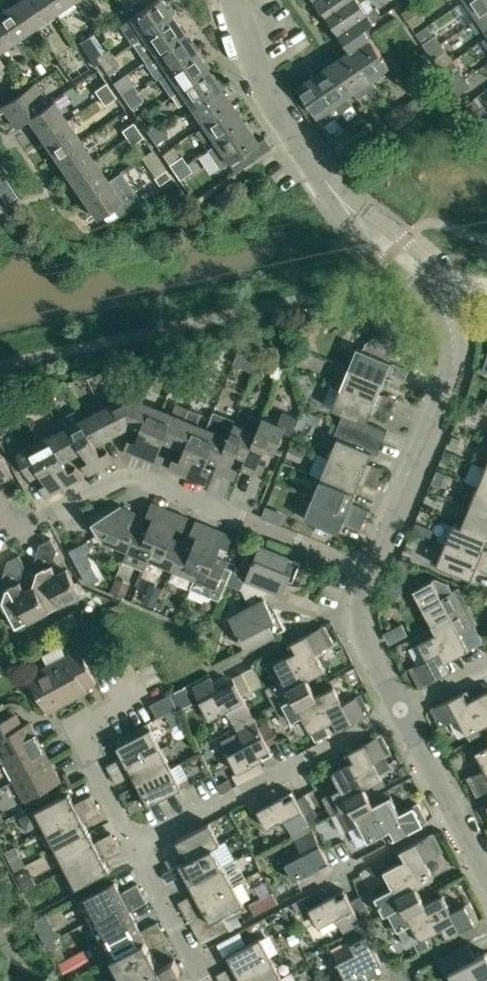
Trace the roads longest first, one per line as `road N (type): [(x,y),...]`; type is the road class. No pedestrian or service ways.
road 1 (residential): [(371,573),(133,477),(0,539)]
road 2 (residential): [(432,287),(357,219),(309,158),(262,85),(234,0)]
road 3 (residential): [(371,573),(452,369),(450,321),(432,287)]
road 4 (residential): [(135,849),(401,710)]
road 5 (residential): [(135,849),(72,729),(138,695)]
road 6 (residential): [(358,611),(337,611),(213,675)]
road 7 (residential): [(207,980),(135,849)]
road 8 (residential): [(455,814),(335,877)]

